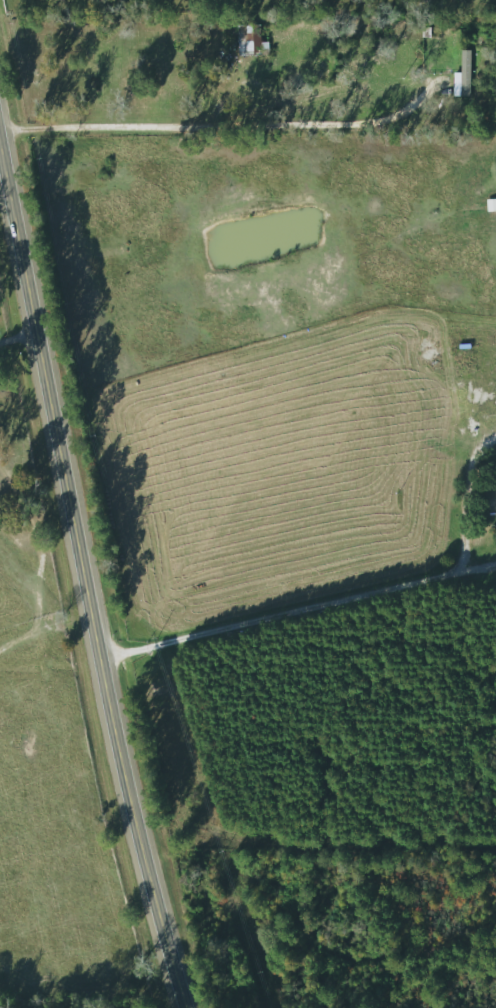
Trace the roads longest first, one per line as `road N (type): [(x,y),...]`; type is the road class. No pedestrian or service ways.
road 1 (primary): [(185,1007),(101,664),(0,154)]
road 2 (residential): [(0,134),(372,127),(410,117),(419,68)]
road 3 (residential): [(101,664),(370,592),(495,573)]

